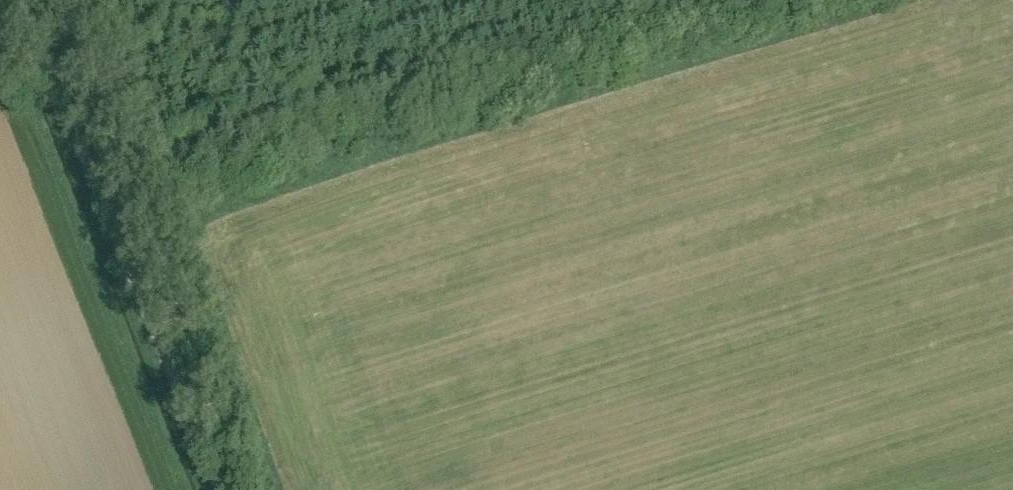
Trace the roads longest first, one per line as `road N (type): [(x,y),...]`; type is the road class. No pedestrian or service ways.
road 1 (track): [(231,489),(30,0)]

